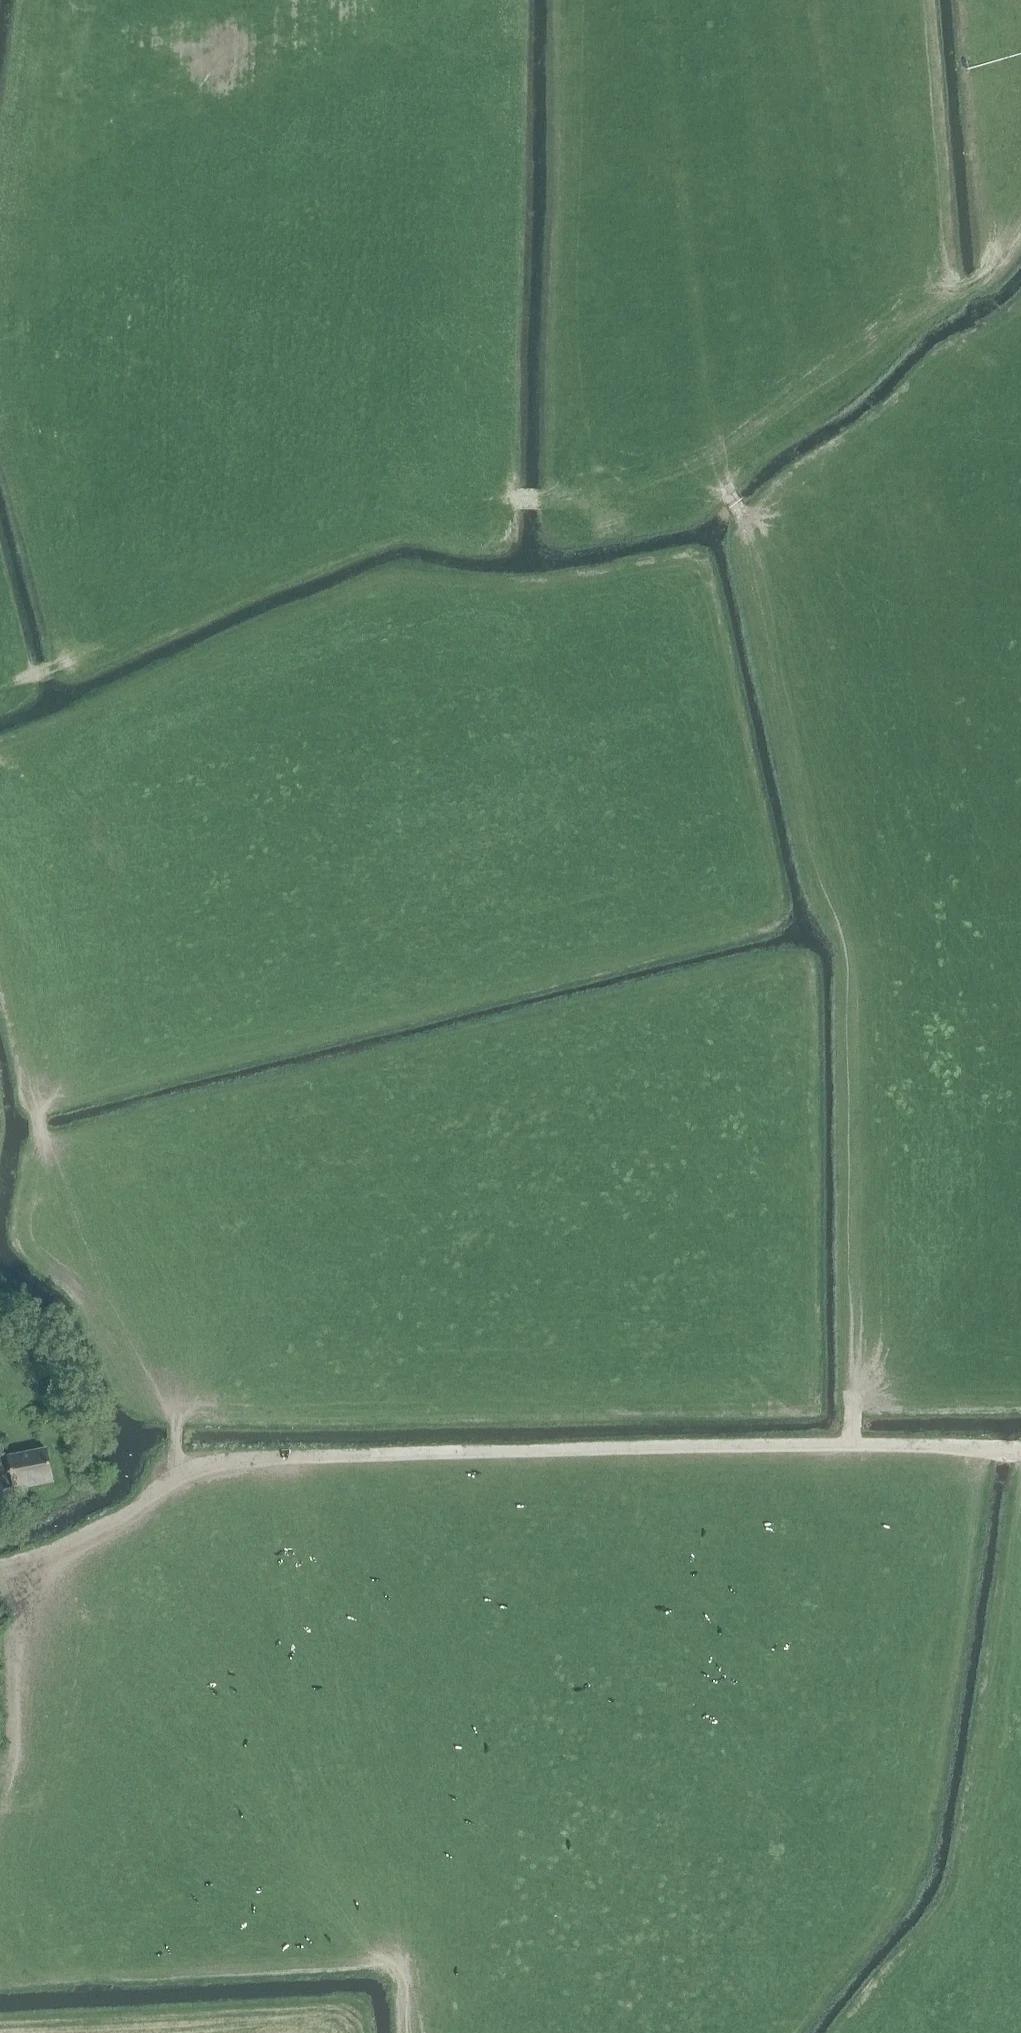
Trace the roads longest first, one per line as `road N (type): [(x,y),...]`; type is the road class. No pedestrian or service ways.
road 1 (track): [(0,1567),(102,1526),(174,1477),(225,1462),(670,1446),(1020,1450)]

